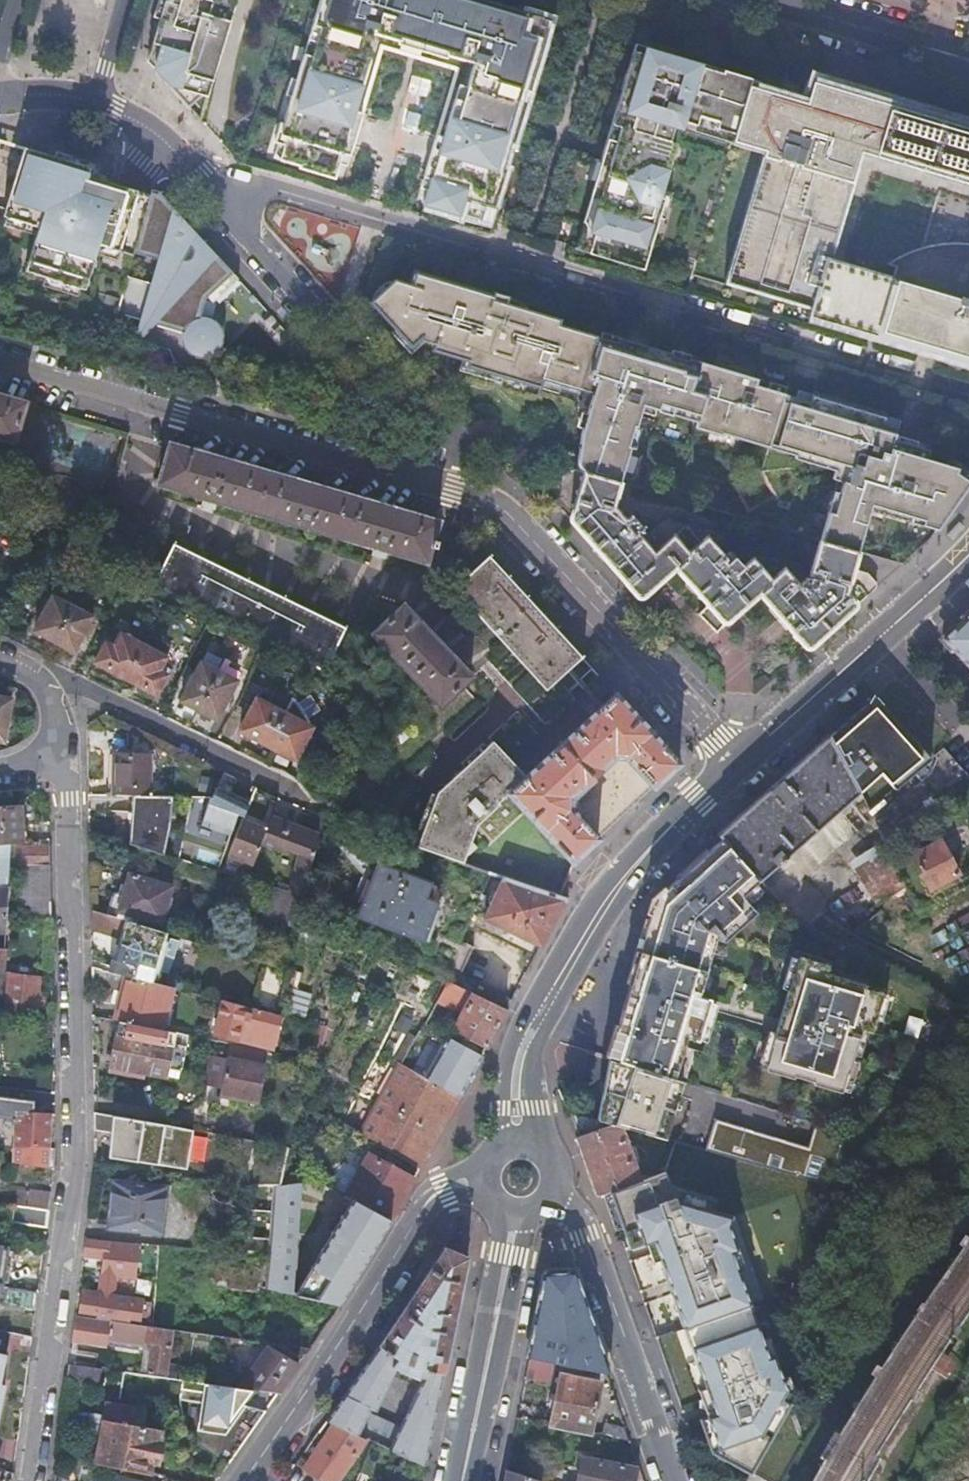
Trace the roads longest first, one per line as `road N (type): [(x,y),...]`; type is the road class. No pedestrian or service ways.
road 1 (residential): [(968,400),(249,186),(228,192)]
road 2 (residential): [(64,764),(68,1163),(27,1480)]
road 3 (residential): [(419,478),(503,511),(744,767)]
road 4 (residential): [(0,360),(419,478)]
road 5 (residential): [(228,192),(229,213),(430,439),(419,478)]
road 6 (residential): [(744,767),(627,875),(539,1009)]
road 7 (residential): [(550,1192),(588,1232),(678,1480)]
road 8 (residential): [(968,555),(744,767)]
road 9 (residential): [(413,1227),(243,1480)]
road 10 (residential): [(510,1209),(463,1480)]
road 11 (primary): [(938,48),(783,0)]
road 12 (residential): [(539,1009),(509,1054),(497,1145)]
road 13 (residential): [(542,1144),(533,1107),(539,1009)]
road 14 (residential): [(64,764),(59,720),(42,682),(0,661)]
road 15 (residential): [(204,175),(97,102)]

